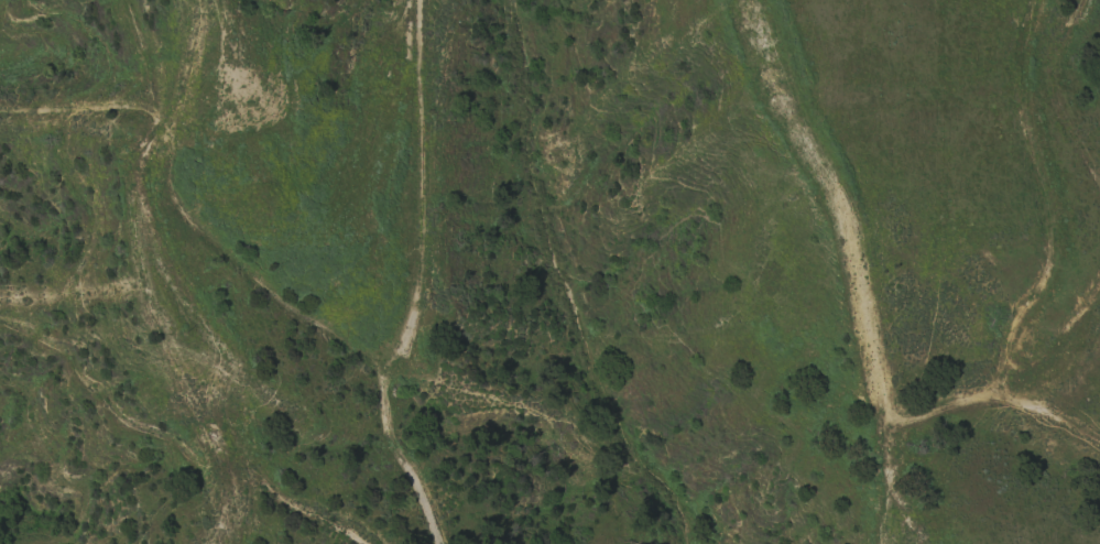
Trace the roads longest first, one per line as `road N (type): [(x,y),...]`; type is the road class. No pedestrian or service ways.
road 1 (track): [(191,0),(183,93),(155,131)]

